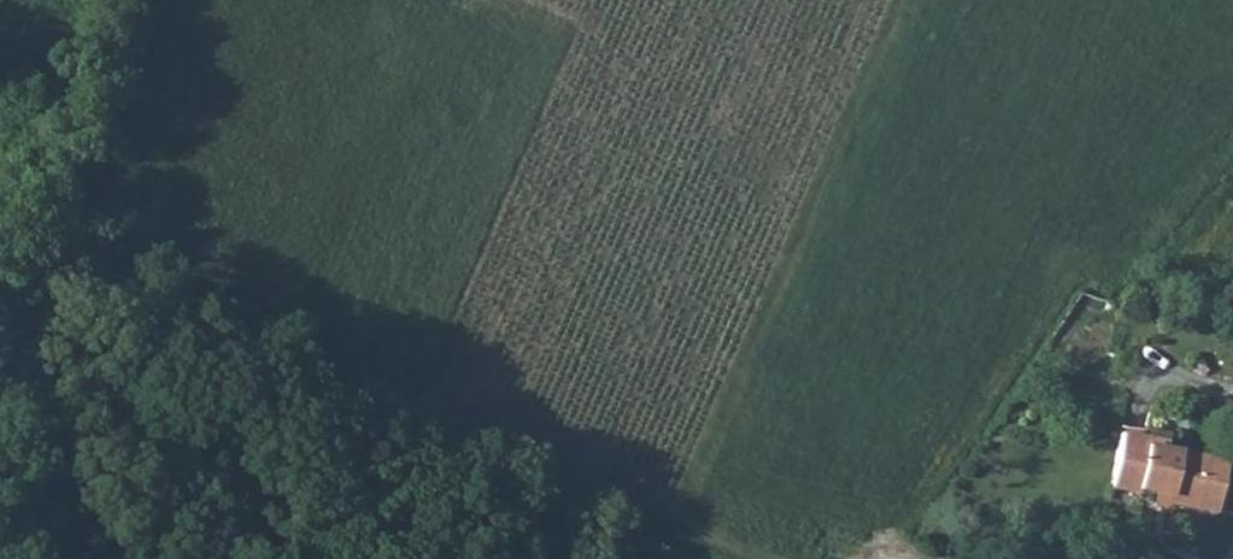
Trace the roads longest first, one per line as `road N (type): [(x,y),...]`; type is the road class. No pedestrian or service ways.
road 1 (track): [(684,523),(703,453),(895,0)]
road 2 (track): [(558,463),(684,523),(786,558)]
road 3 (track): [(404,397),(558,463)]

